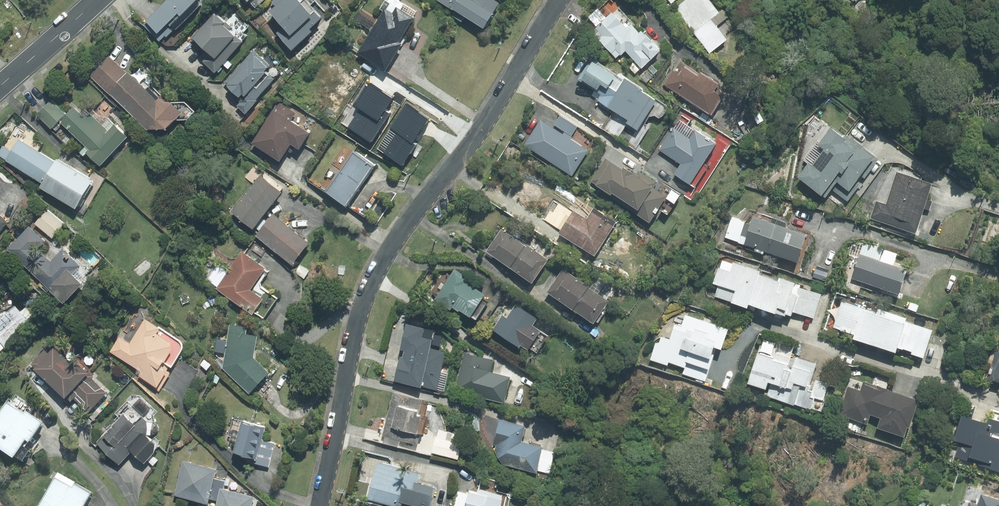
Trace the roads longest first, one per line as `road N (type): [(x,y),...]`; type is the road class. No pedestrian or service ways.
road 1 (residential): [(318,505),(369,290),(562,0)]
road 2 (tertiary): [(0,86),(98,0)]

